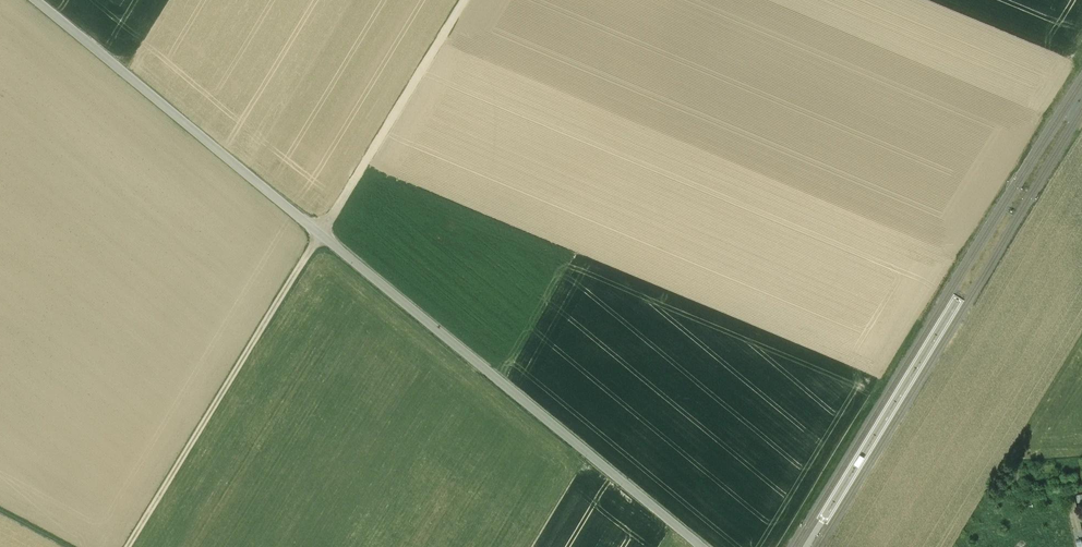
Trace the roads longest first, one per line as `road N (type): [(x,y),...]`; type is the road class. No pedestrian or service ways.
road 1 (residential): [(42,0),(701,546)]
road 2 (track): [(131,546),(327,231)]
road 3 (track): [(467,0),(327,231)]

